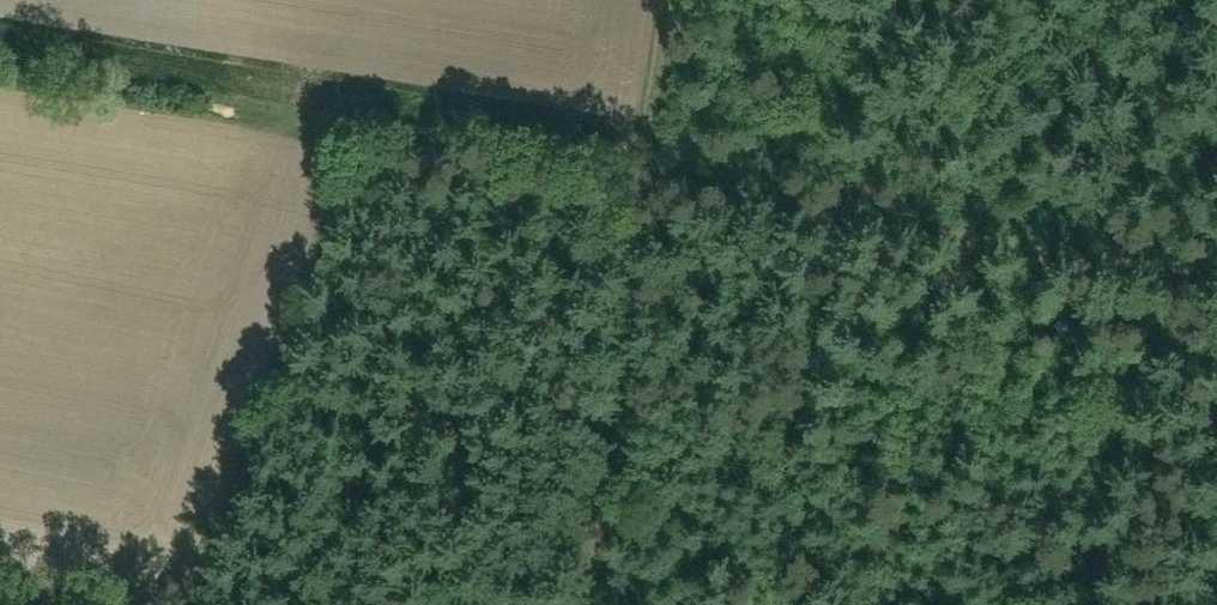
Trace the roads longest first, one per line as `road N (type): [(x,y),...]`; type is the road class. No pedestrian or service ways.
road 1 (track): [(373,127),(1216,270)]
road 2 (track): [(668,0),(585,604)]

